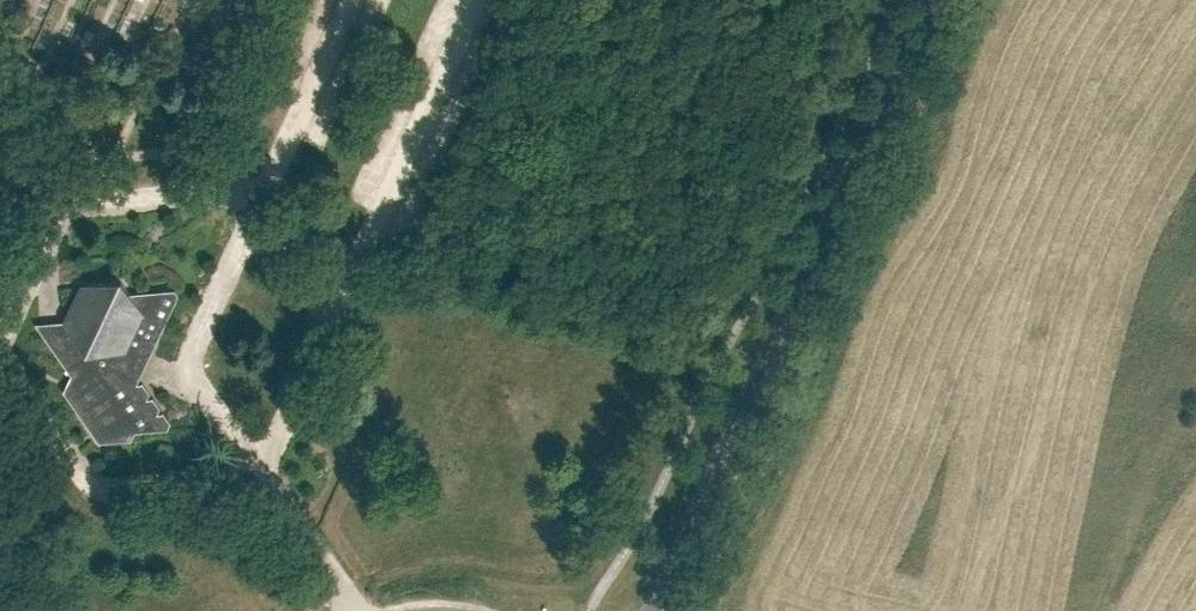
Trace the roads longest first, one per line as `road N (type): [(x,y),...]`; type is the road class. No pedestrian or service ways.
road 1 (secondary): [(659,610),(936,0)]

